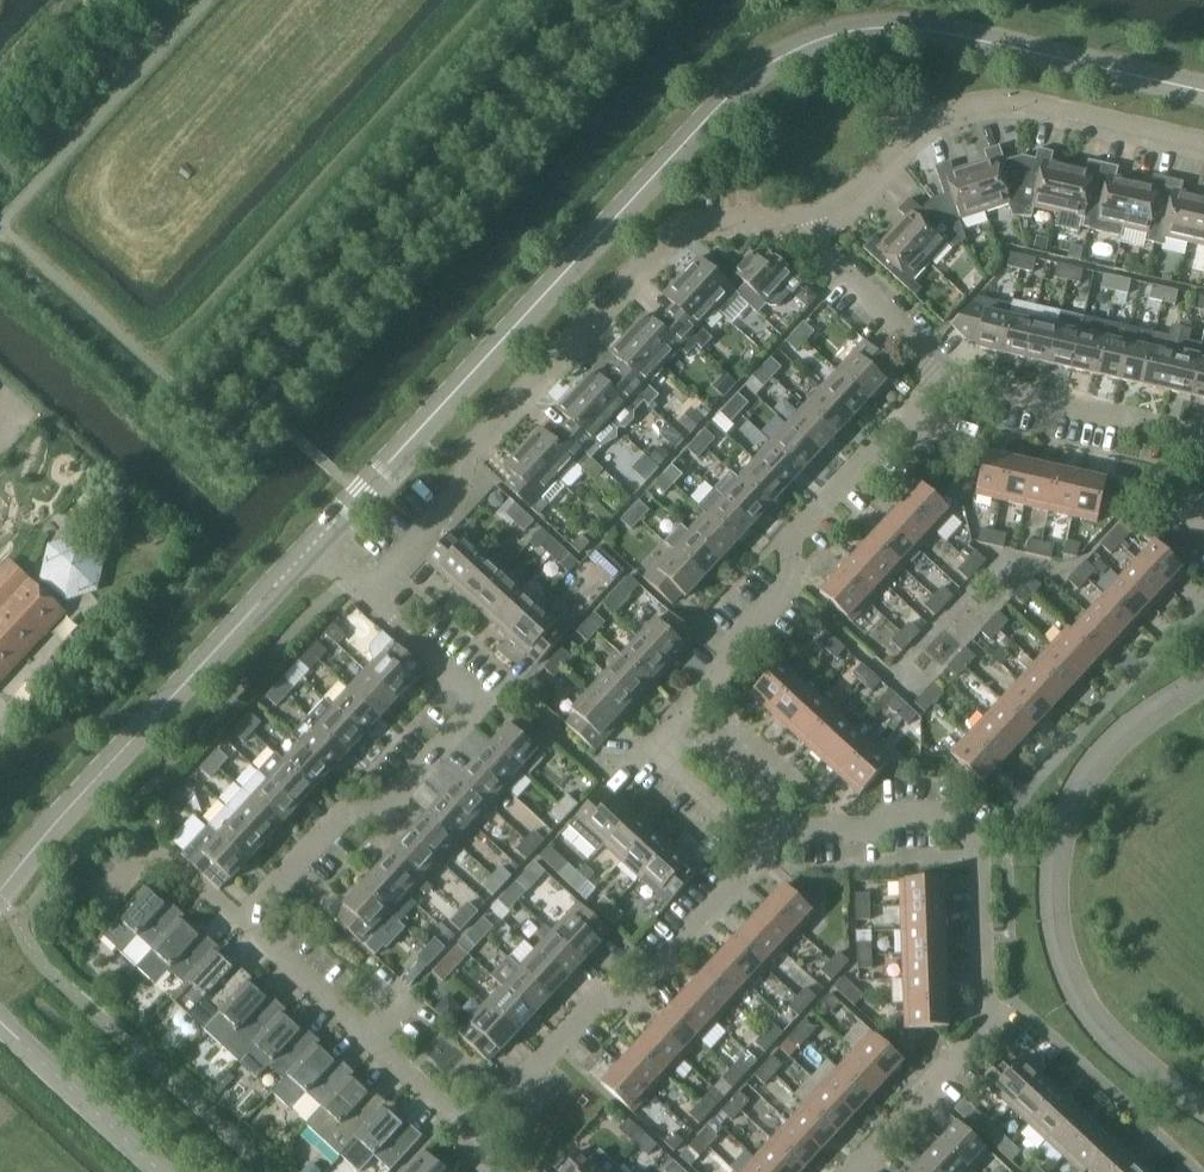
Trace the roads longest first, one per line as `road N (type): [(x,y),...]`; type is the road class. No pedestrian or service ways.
road 1 (tertiary): [(313,544),(716,108),(769,64),(828,36),(888,26),(1203,91)]
road 2 (residential): [(941,382),(797,536),(785,586),(732,661),(646,754),(766,852)]
road 3 (residential): [(370,594),(463,489),(478,441),(670,227),(809,212)]
road 4 (residential): [(859,1171),(988,1014),(979,860),(955,815),(786,831),(766,852)]
road 5 (residential): [(1203,1106),(1106,1035),(1063,964),(1054,913),(1058,856),(1076,797),(1107,753),(1203,683)]
road 6 (tertiary): [(0,891),(313,544)]
road 7 (residential): [(243,926),(340,818),(384,804),(470,713),(459,684),(388,620)]
road 8 (residential): [(809,212),(849,194),(927,121),(968,103),(1015,98),(1203,140)]
road 9 (residential): [(476,1134),(593,1004),(646,985),(766,852)]
road 10 (residential): [(1203,446),(1191,435),(941,382)]
road 11 (tertiary): [(163,1171),(0,1019)]
road 12 (residential): [(809,212),(834,264),(910,330),(941,382)]
road 13 (residential): [(243,926),(152,846),(99,902)]
road 14 (residential): [(369,1035),(243,926)]
road 15 (residential): [(476,1134),(369,1035)]

